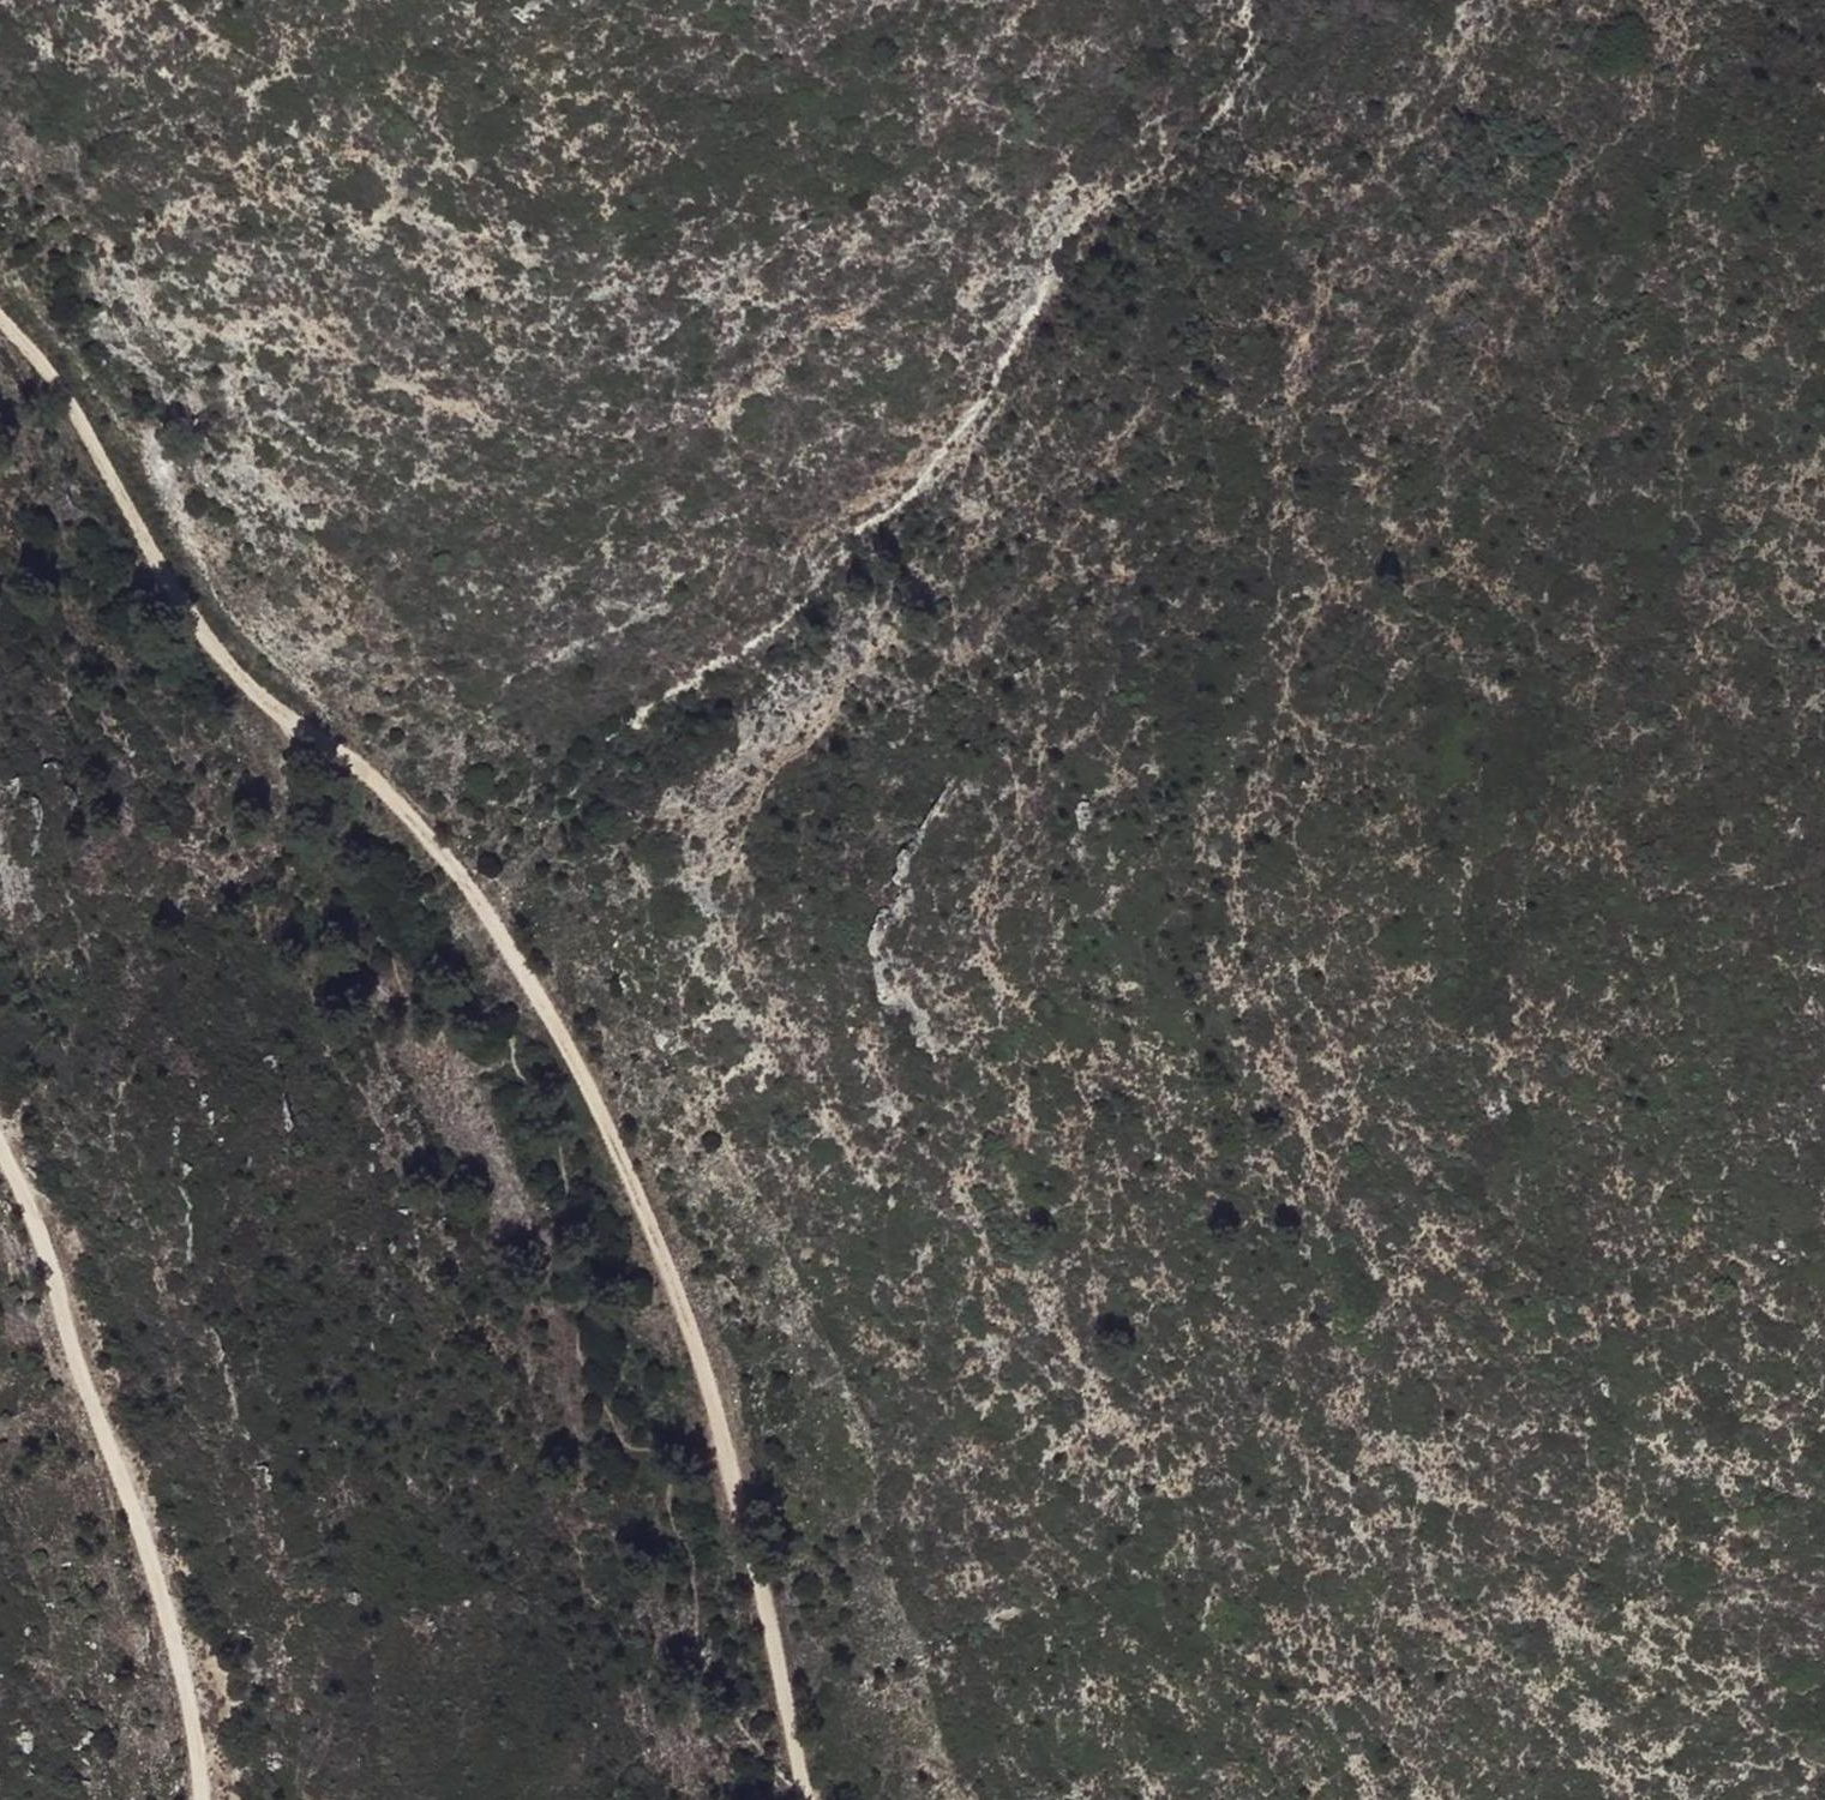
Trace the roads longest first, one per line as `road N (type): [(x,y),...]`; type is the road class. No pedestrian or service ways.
road 1 (track): [(0,330),(100,464),(224,663),(411,816),(489,920),(580,1079),(639,1206),(707,1399),(803,1799)]
road 2 (track): [(200,1799),(196,1750),(157,1589),(45,1256),(0,1155)]

